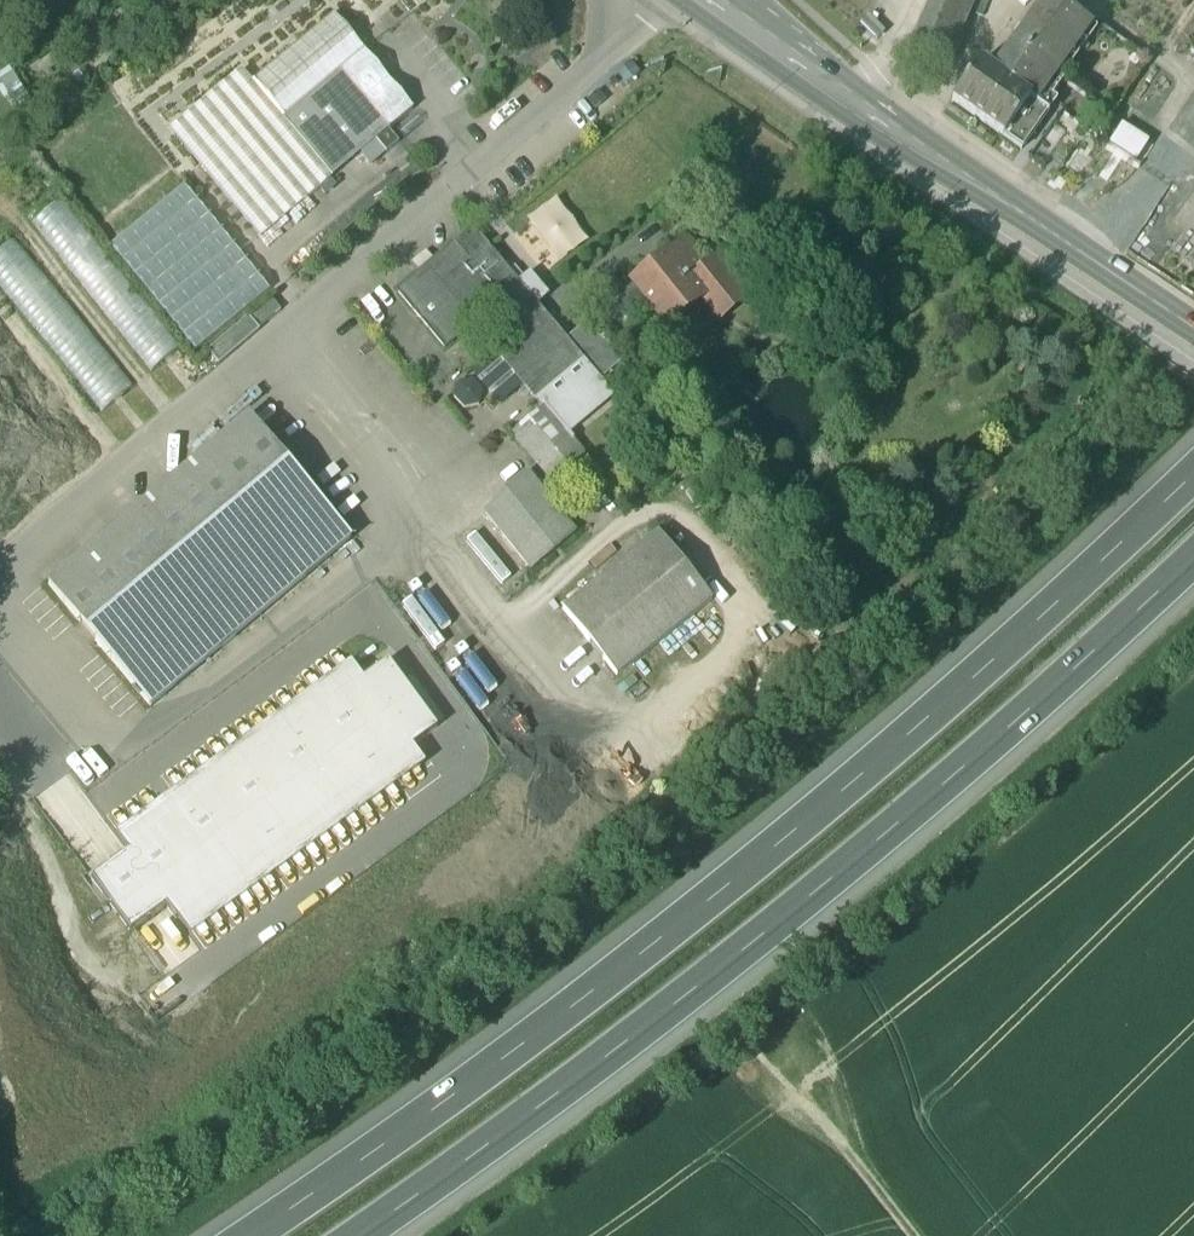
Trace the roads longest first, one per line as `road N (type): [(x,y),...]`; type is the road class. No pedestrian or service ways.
road 1 (motorway): [(1193,502),(781,867),(571,1032),(287,1235)]
road 2 (motorway): [(382,1235),(608,1074),(825,902),(1049,712),(1193,575)]
road 3 (secondary): [(749,23),(1193,331)]
road 4 (residential): [(664,0),(438,194)]
road 5 (track): [(926,1235),(792,1055)]

